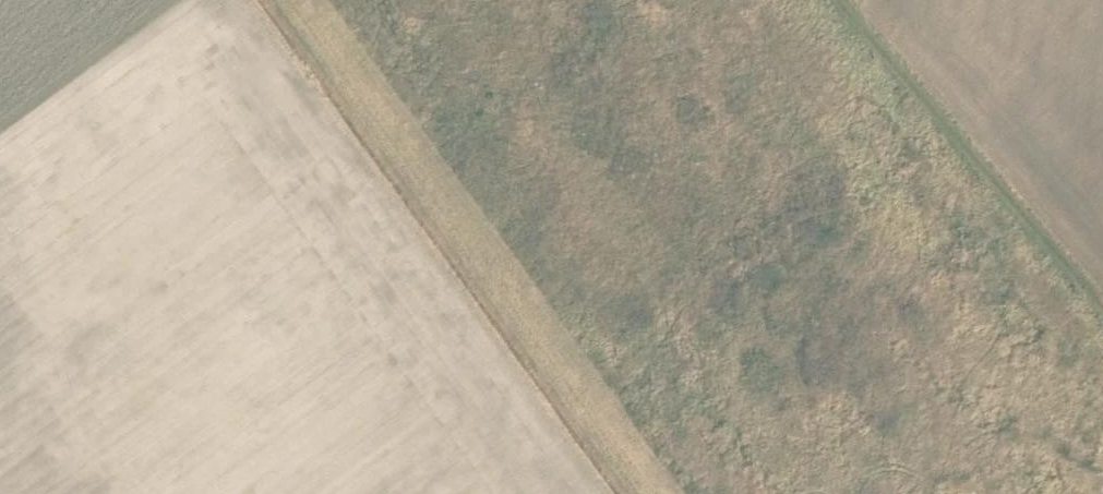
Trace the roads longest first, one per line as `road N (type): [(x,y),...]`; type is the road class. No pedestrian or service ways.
road 1 (track): [(1102,296),(844,0)]

